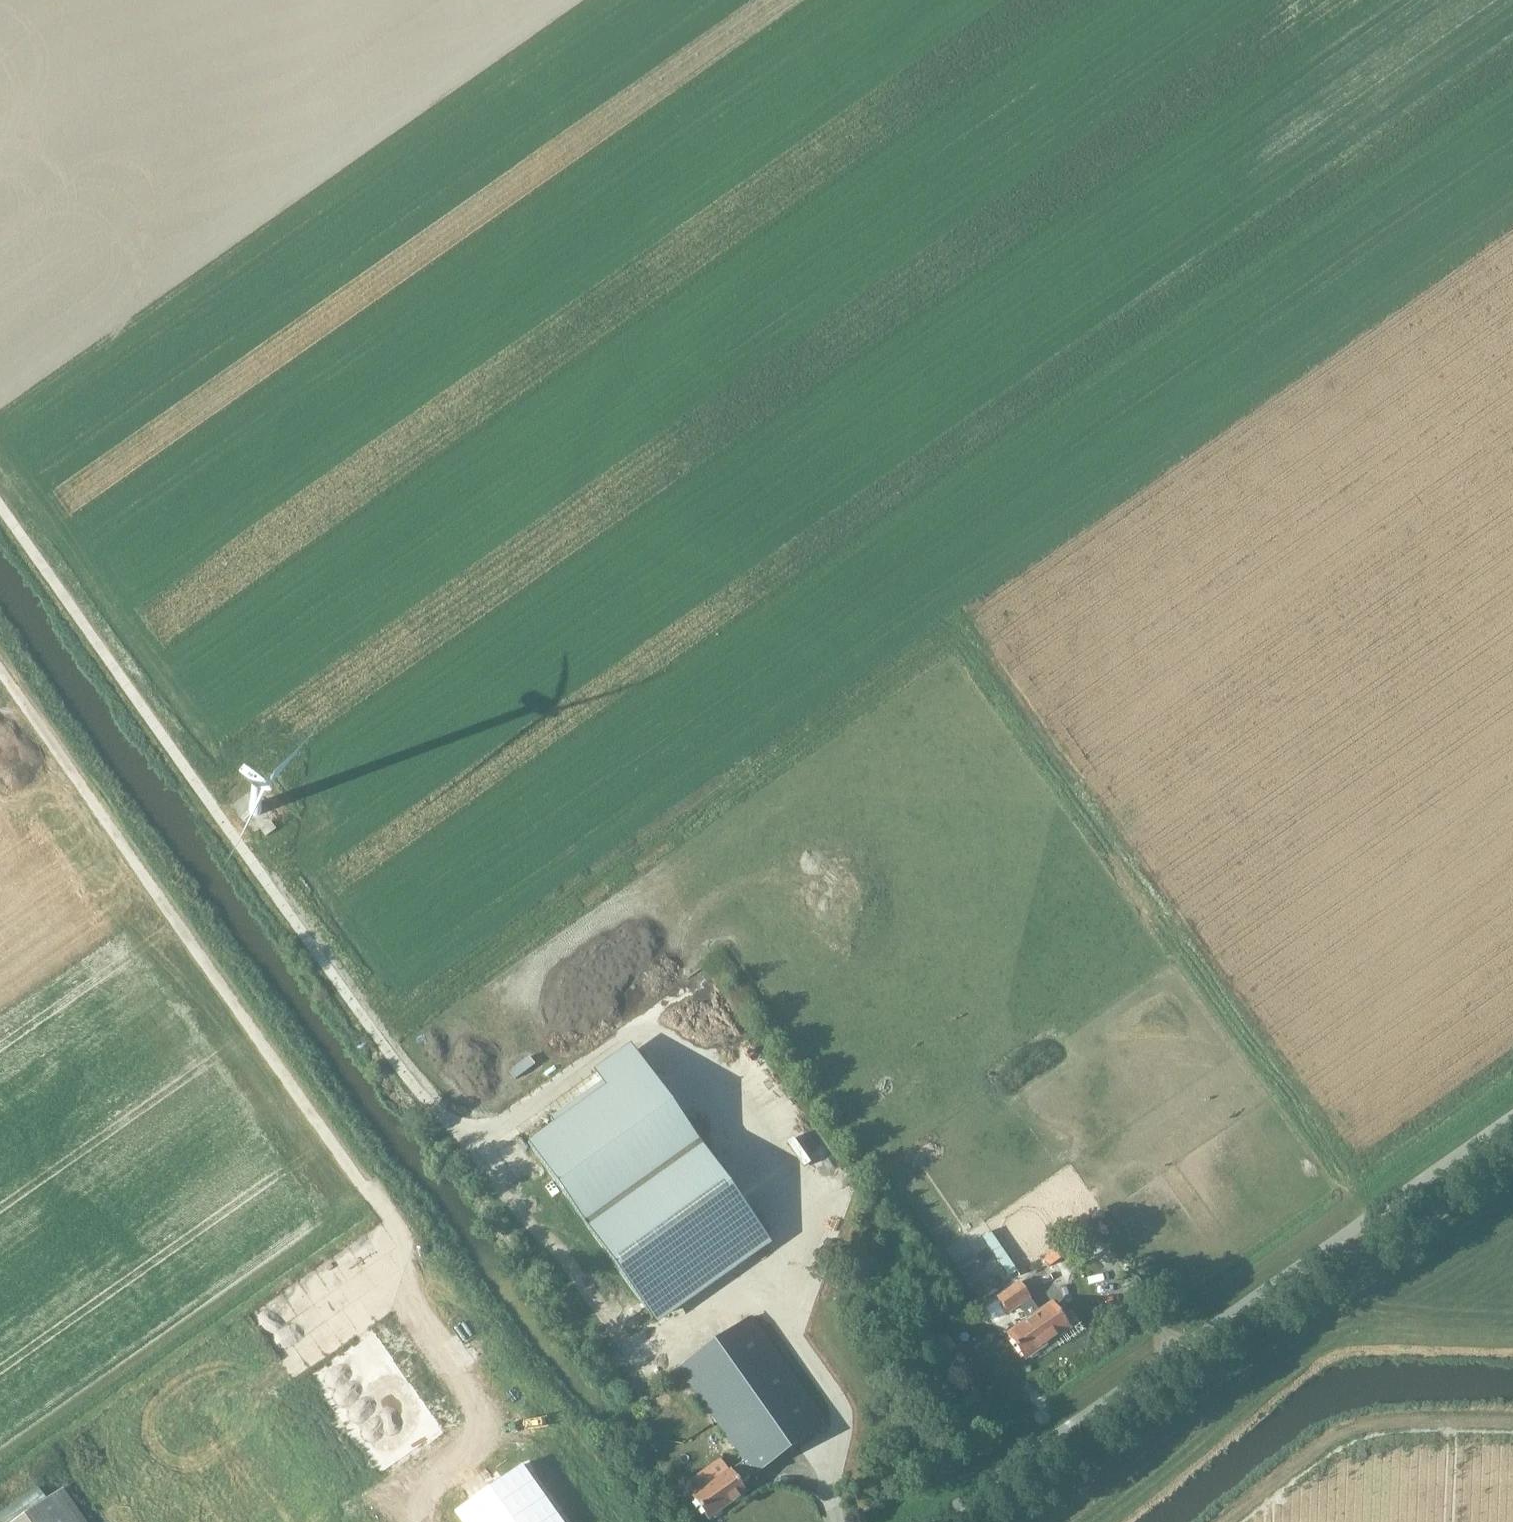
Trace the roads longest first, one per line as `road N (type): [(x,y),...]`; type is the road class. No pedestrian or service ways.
road 1 (unclassified): [(935,1521),(1512,1118)]

